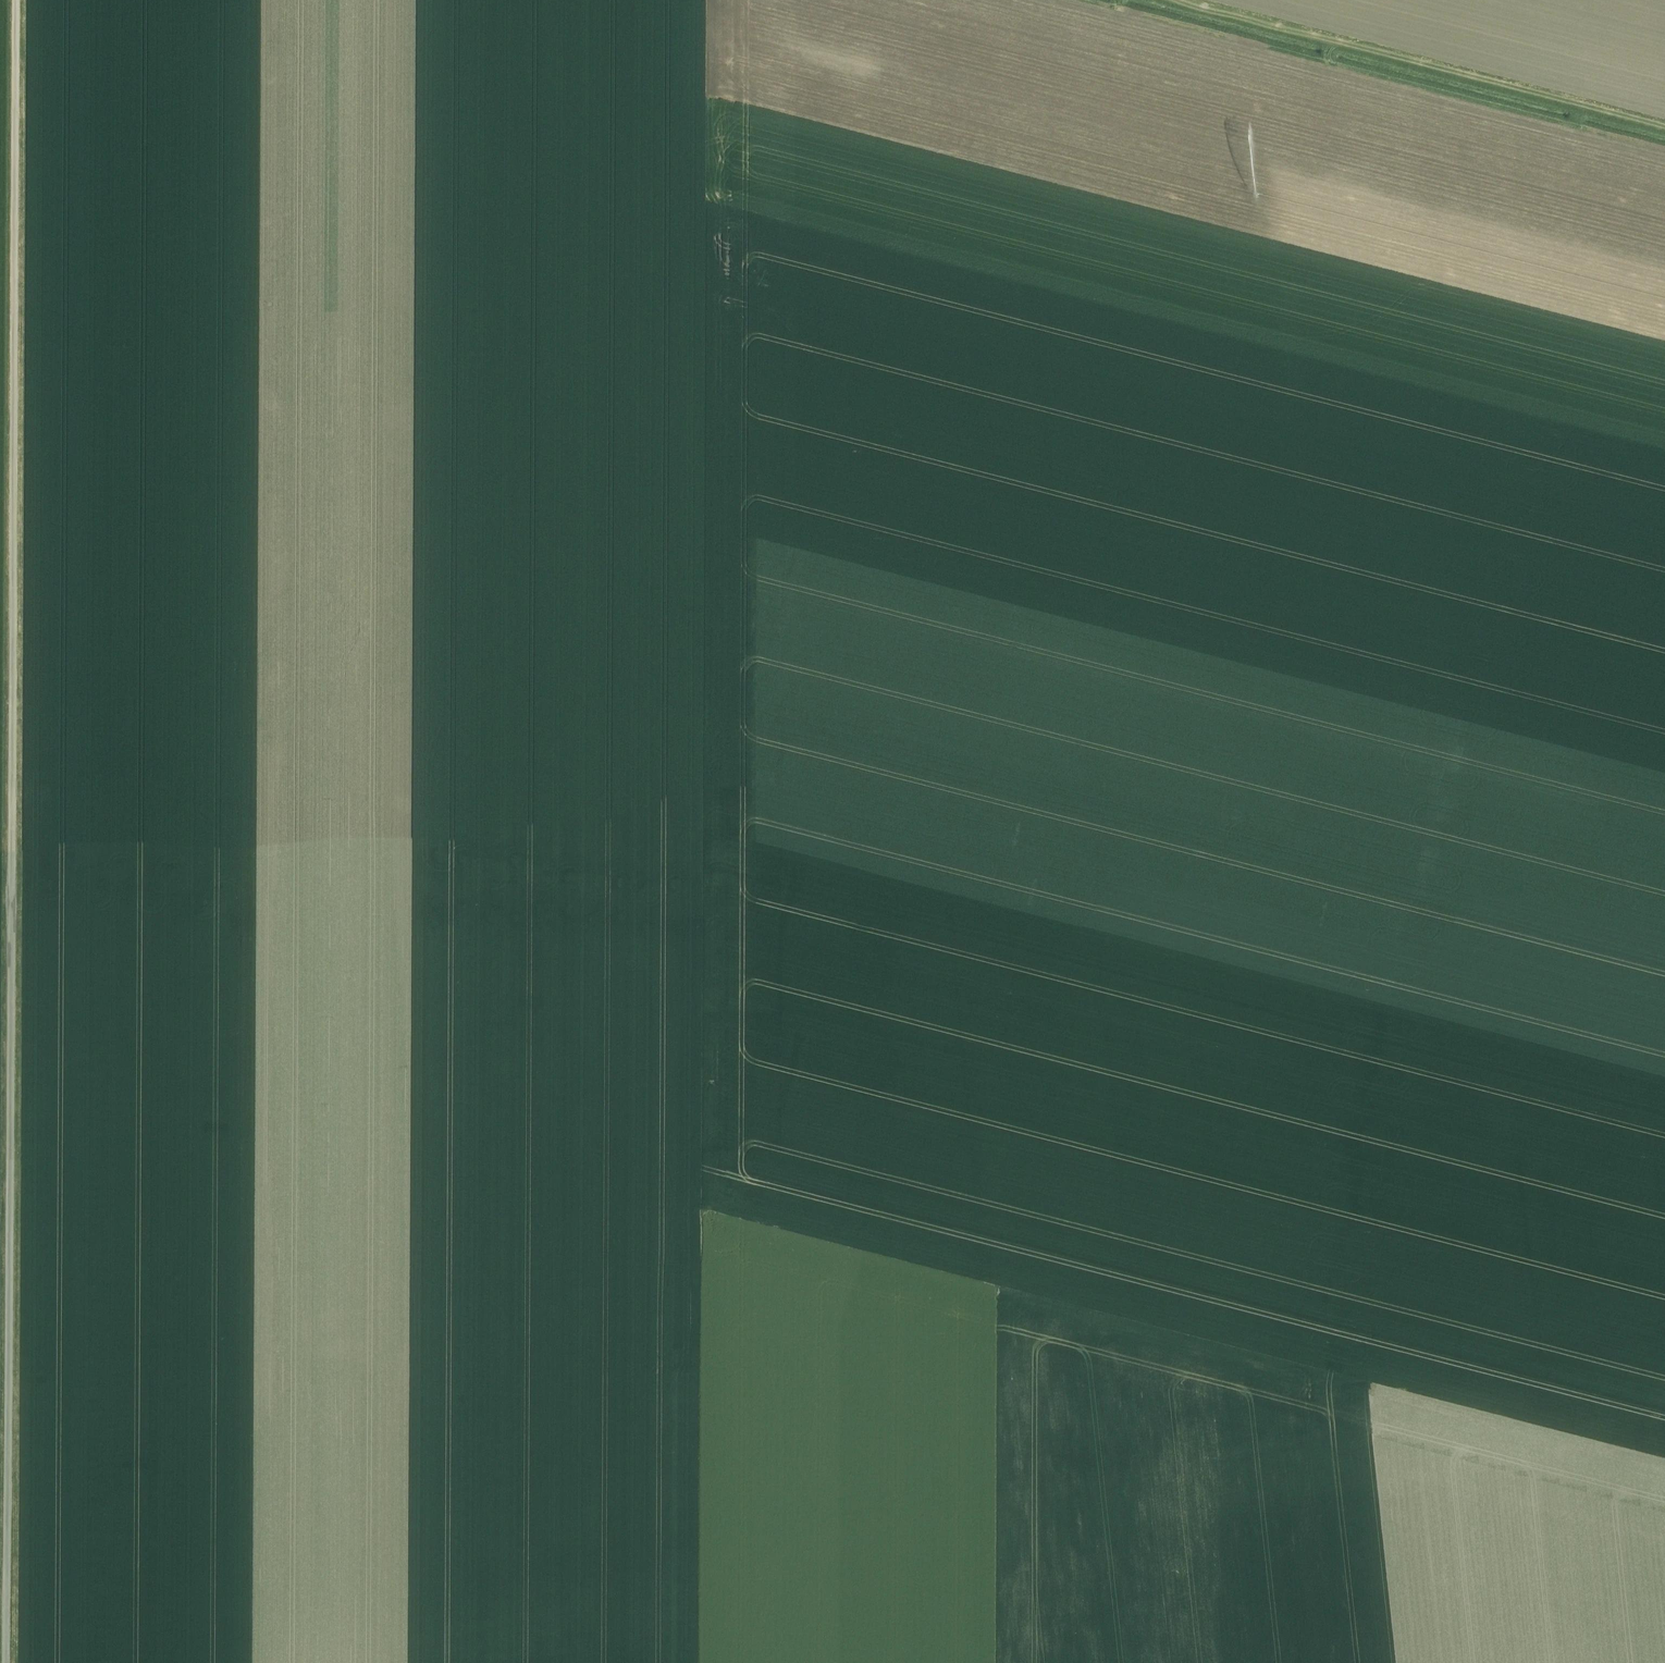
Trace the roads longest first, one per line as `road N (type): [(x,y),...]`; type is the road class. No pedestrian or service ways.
road 1 (unclassified): [(8,1662),(17,0)]
road 2 (track): [(1664,125),(1182,0)]

